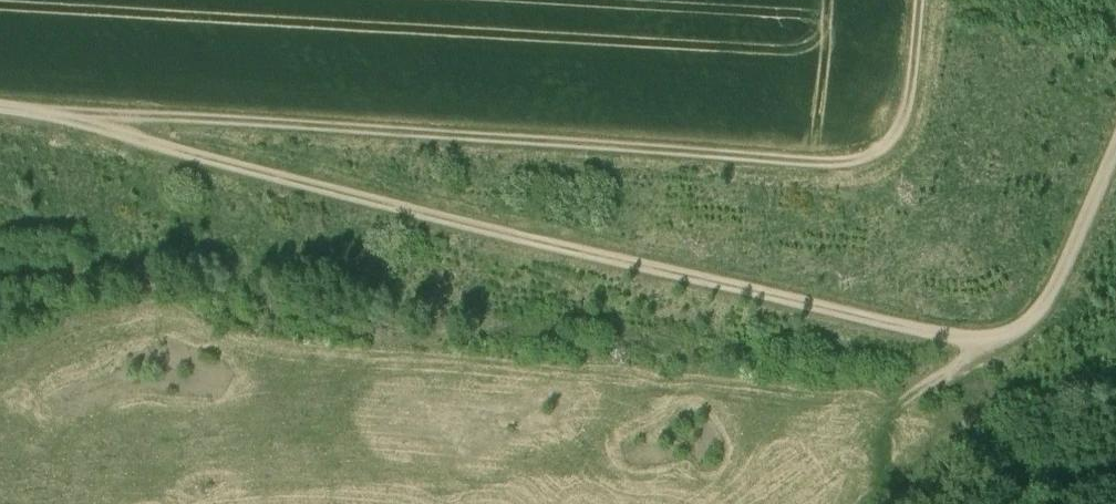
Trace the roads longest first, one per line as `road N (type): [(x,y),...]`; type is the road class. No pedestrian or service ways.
road 1 (track): [(1115,155),(1038,319),(1016,335),(987,341),(535,245),(62,121),(0,114)]
road 2 (track): [(922,0),(905,128),(888,154),(863,168),(62,121)]
road 3 (track): [(987,341),(960,371),(894,414),(880,444),(871,503)]

